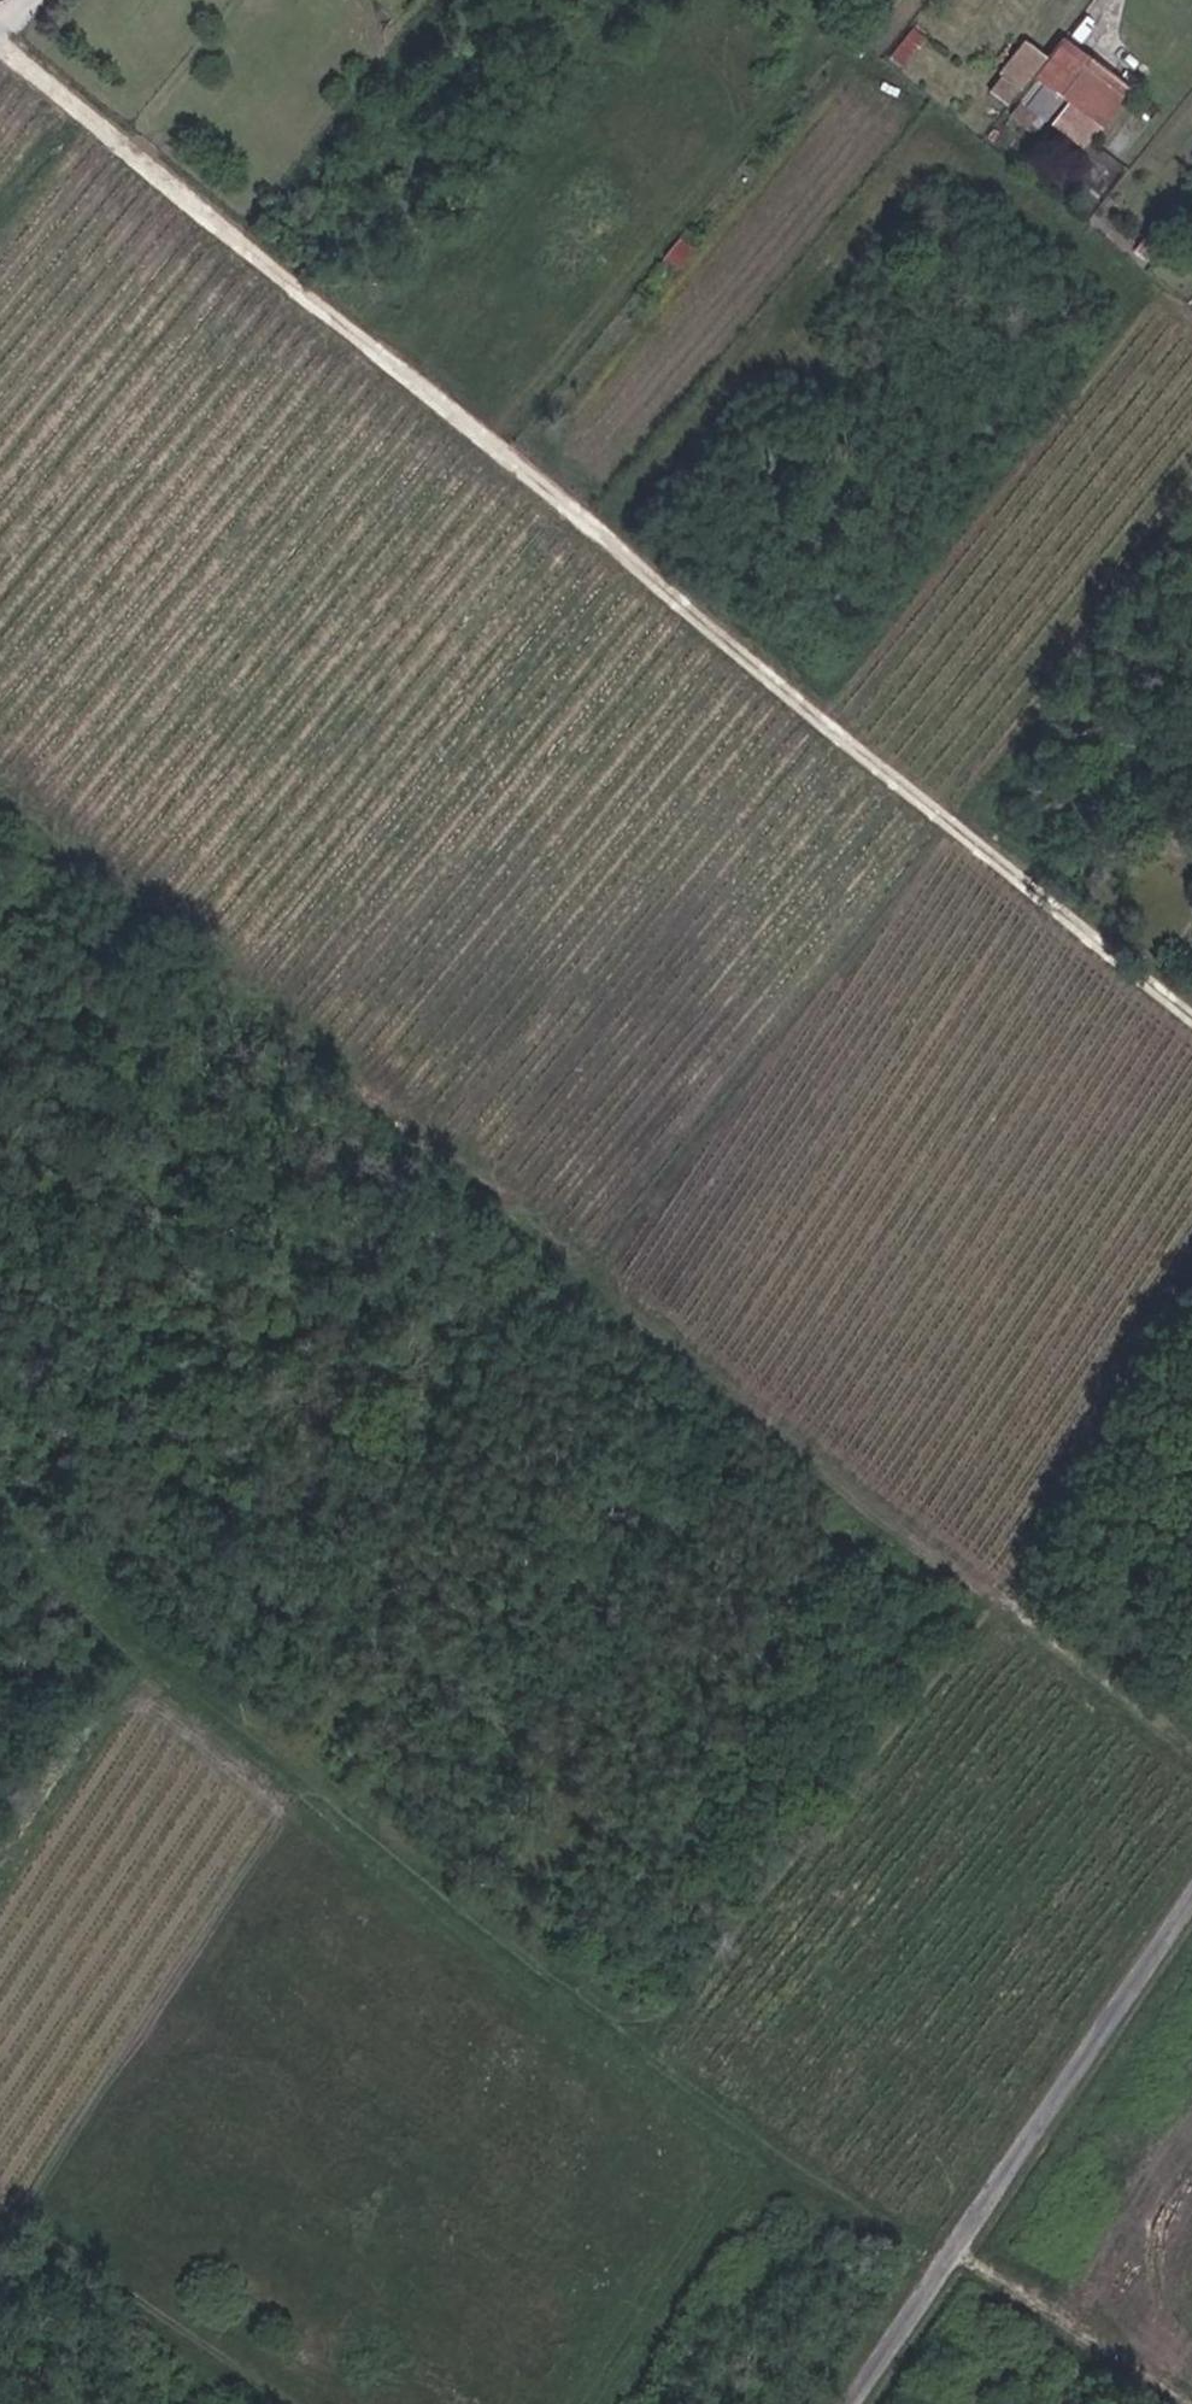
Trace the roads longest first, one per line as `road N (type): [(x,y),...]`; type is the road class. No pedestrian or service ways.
road 1 (track): [(1191,1010),(1,36)]
road 2 (unclassified): [(852,2403),(1191,1904)]

